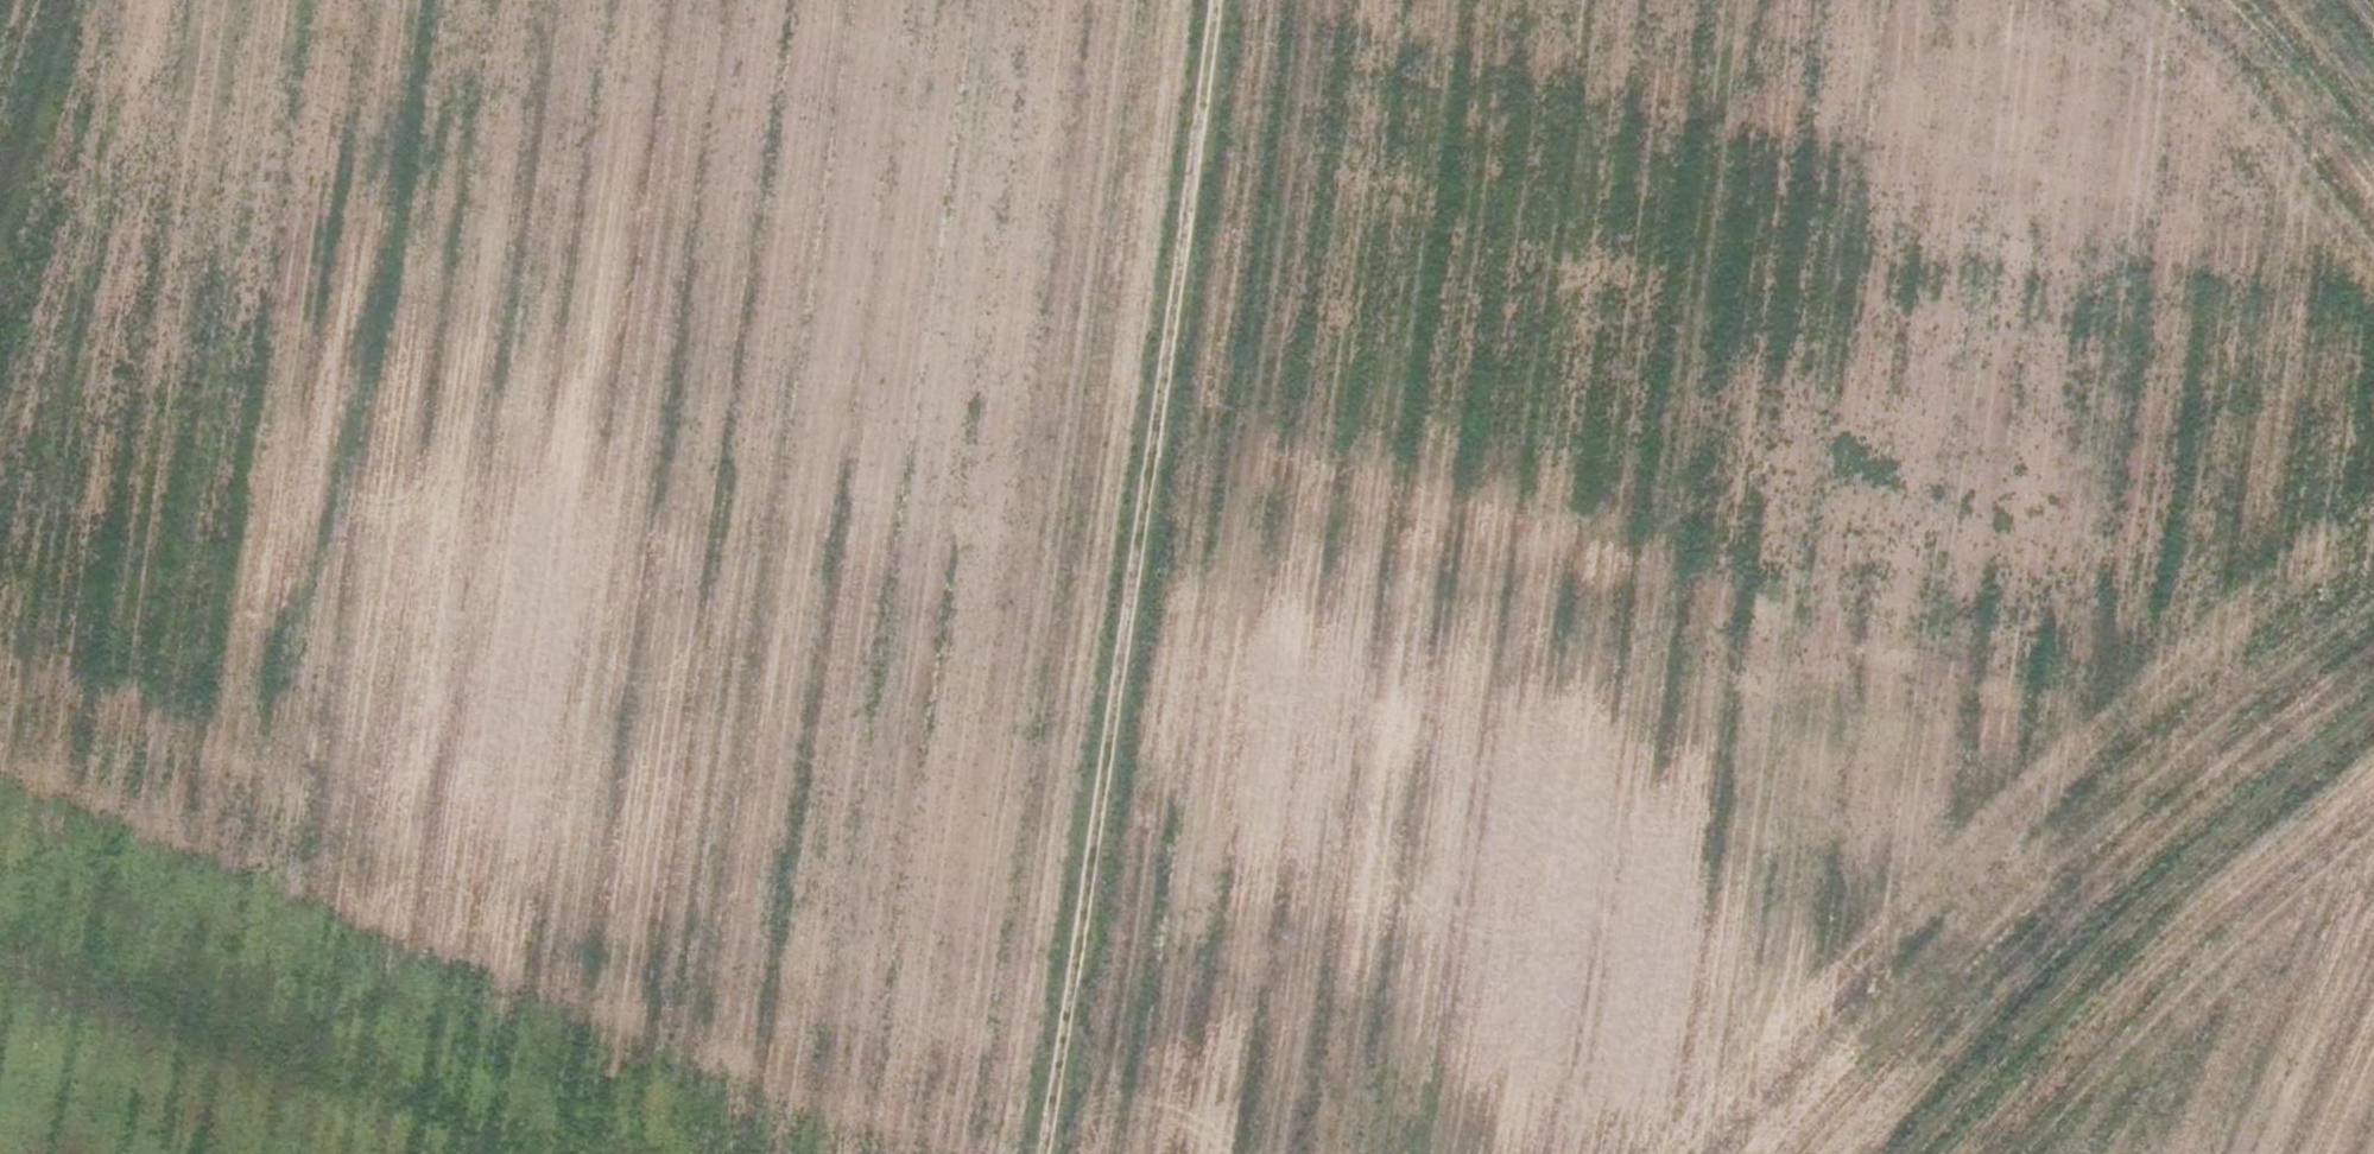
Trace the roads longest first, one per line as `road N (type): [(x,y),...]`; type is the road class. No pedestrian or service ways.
road 1 (track): [(1047,1153),(1129,638),(1213,0)]
road 2 (track): [(1921,1153),(2174,892),(2373,730)]

